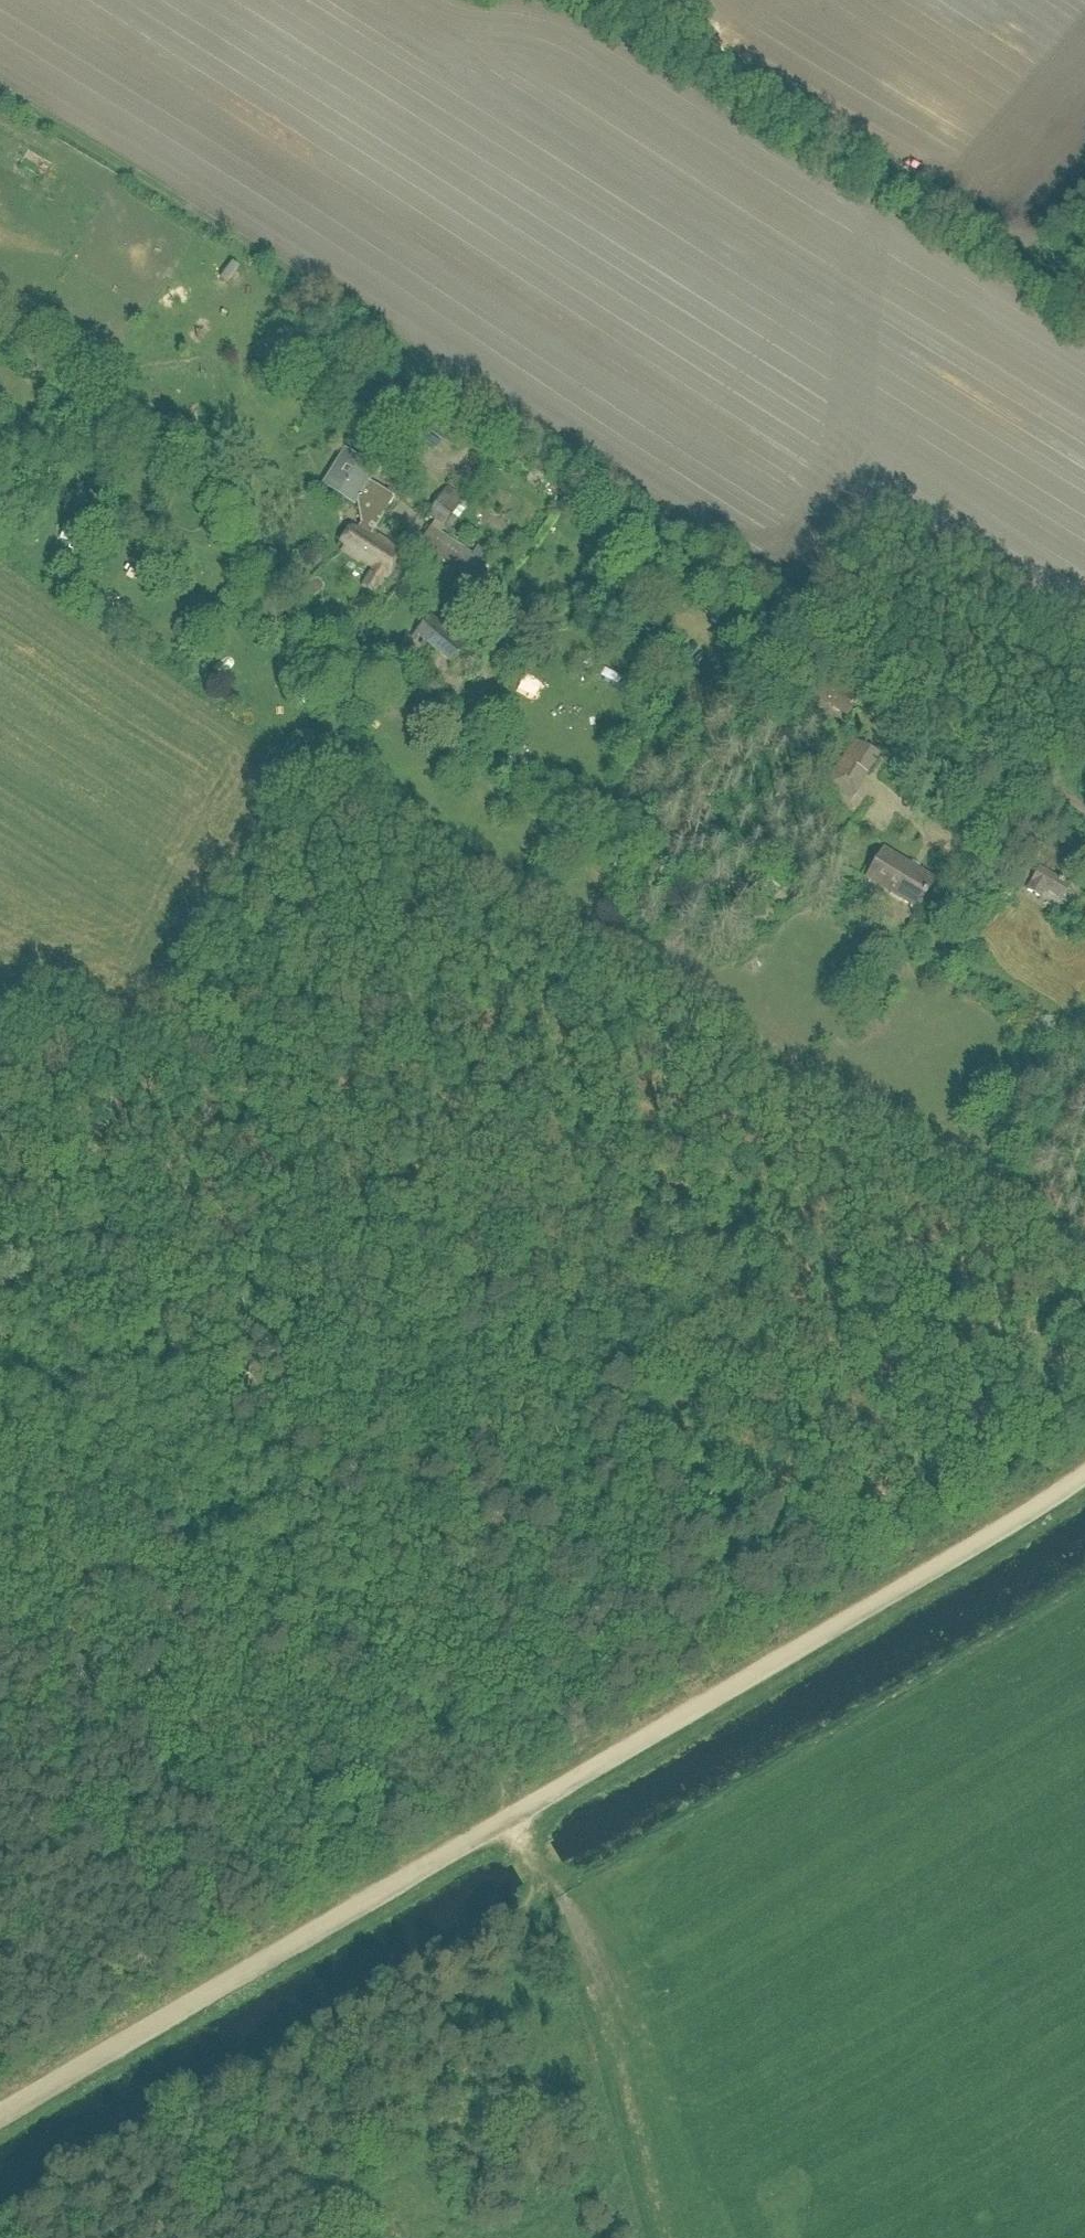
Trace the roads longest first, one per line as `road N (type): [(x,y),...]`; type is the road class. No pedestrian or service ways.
road 1 (track): [(1084,816),(986,732),(805,623),(432,371)]
road 2 (track): [(523,1808),(1084,1475)]
road 3 (track): [(0,2114),(523,1808)]
road 4 (track): [(432,371),(0,94)]
road 5 (track): [(1084,1137),(963,981)]

